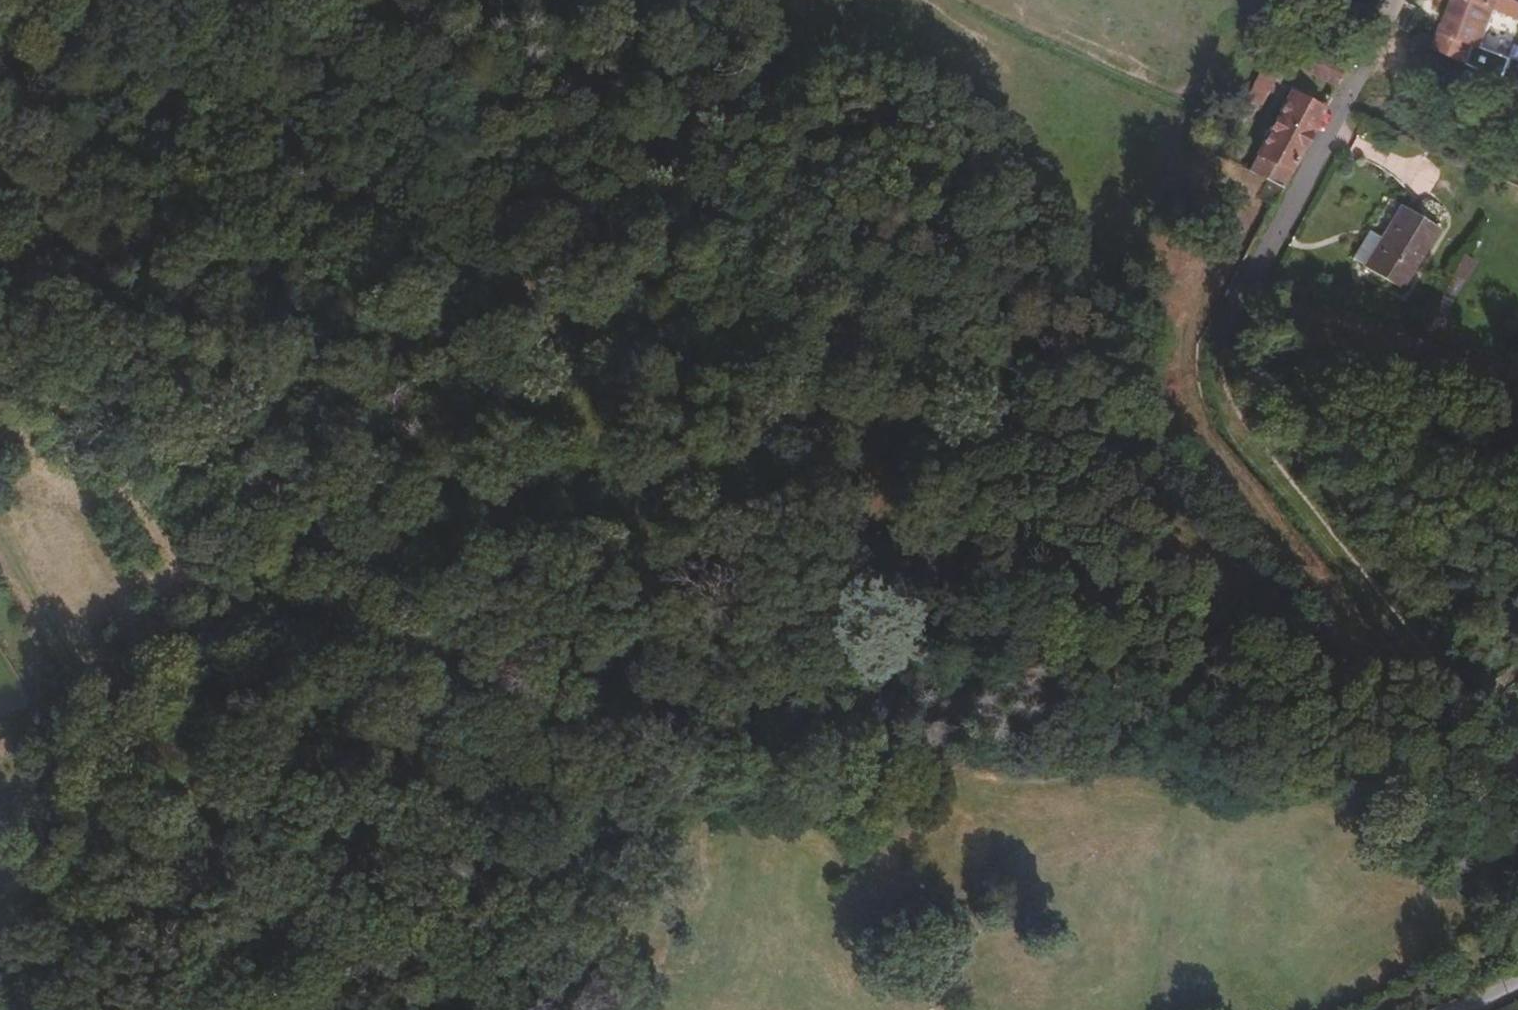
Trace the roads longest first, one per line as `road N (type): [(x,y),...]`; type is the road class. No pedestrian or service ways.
road 1 (track): [(1253,272),(1211,361),(1218,426),(1517,752)]
road 2 (residential): [(1388,0),(1253,272)]

